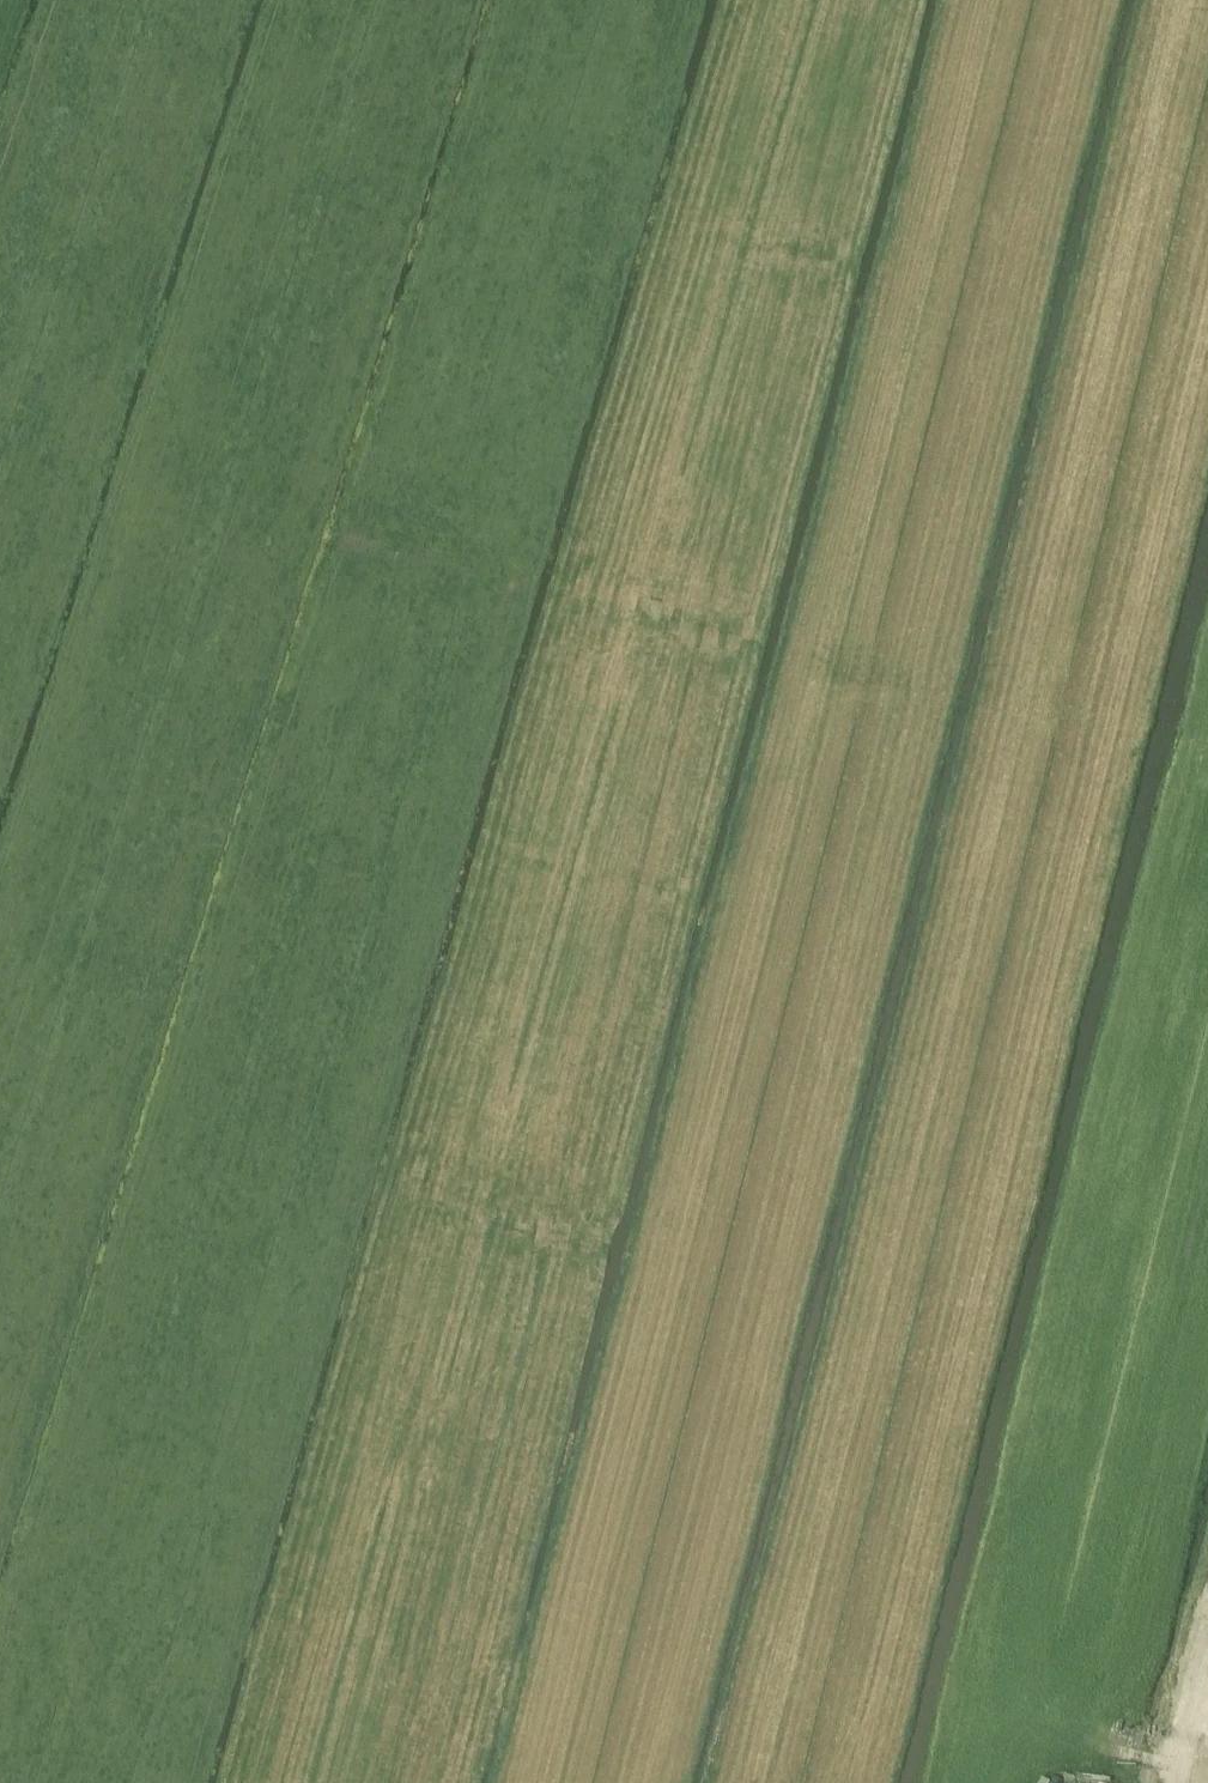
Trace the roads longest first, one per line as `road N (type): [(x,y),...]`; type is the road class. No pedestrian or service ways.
road 1 (track): [(450,1036),(238,1782)]

